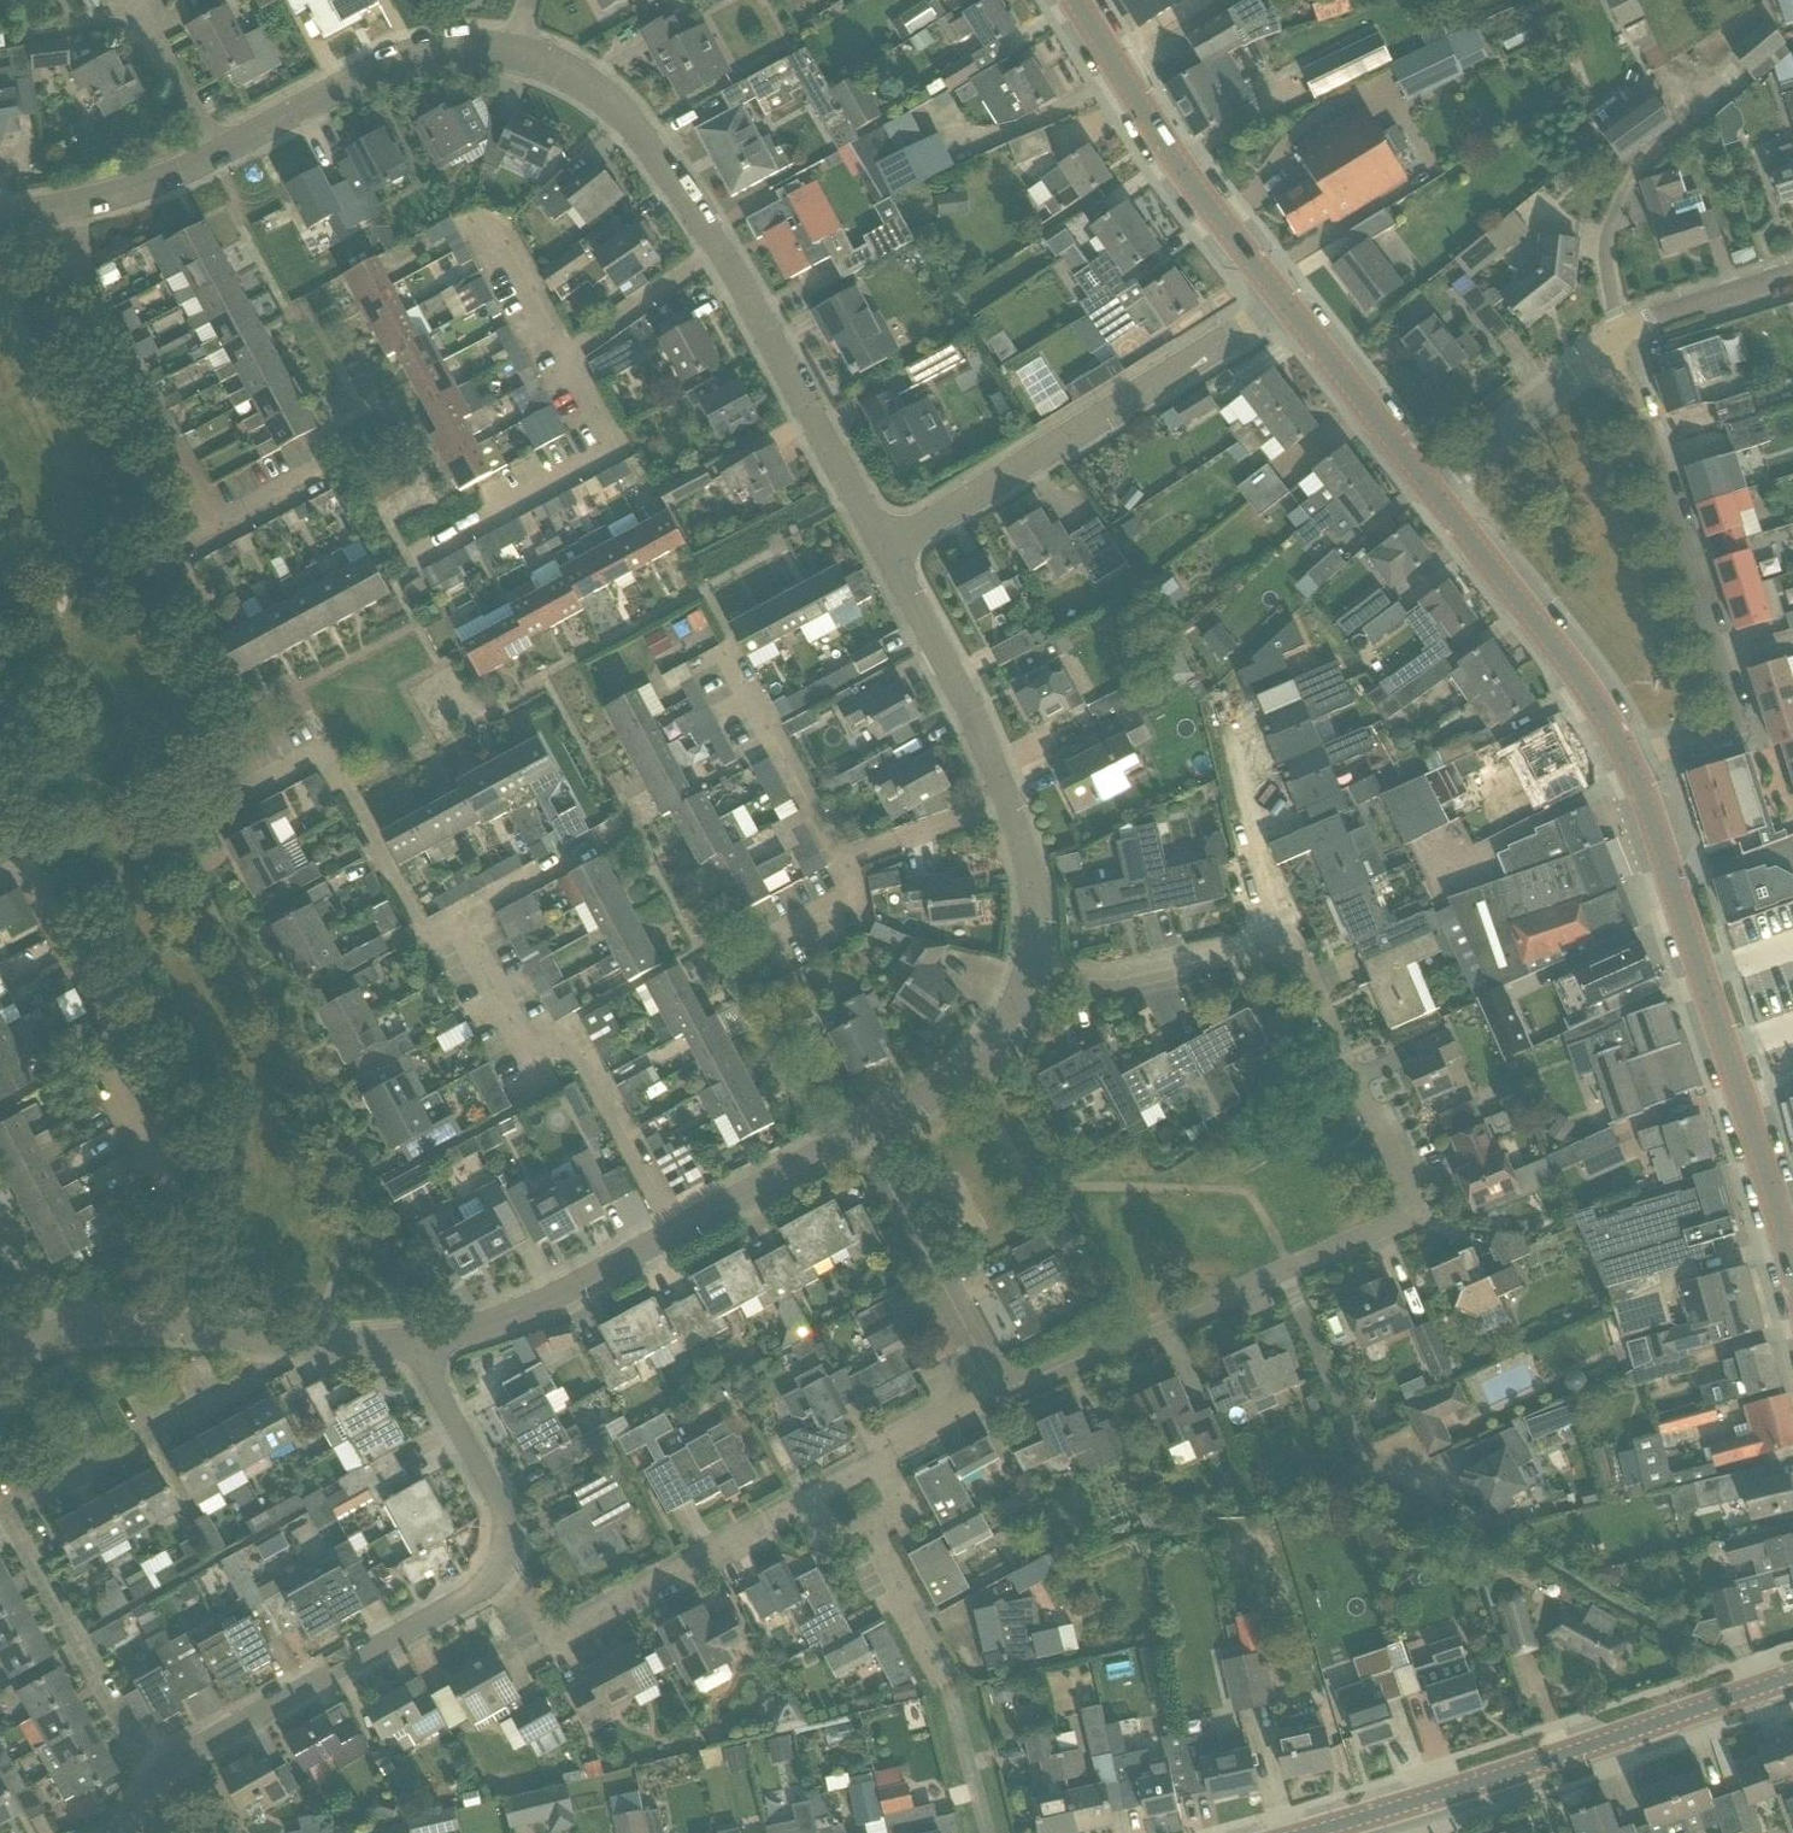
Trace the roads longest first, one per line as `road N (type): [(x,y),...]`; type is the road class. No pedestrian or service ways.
road 1 (residential): [(999,1403),(1416,1213),(1298,972),(1276,953),(1247,949),(1117,980),(1031,966)]
road 2 (residential): [(517,52),(578,78),(622,113),(666,169),(723,250),(885,546)]
road 3 (tertiary): [(1792,1275),(1629,758)]
road 4 (tertiary): [(1309,1832),(1792,1678)]
road 5 (residential): [(1629,758),(1709,726),(1721,698),(1628,388),(1607,352)]
road 6 (residential): [(850,1136),(535,1305),(423,1340)]
road 7 (residential): [(885,546),(1282,299)]
road 8 (residential): [(885,546),(1007,796),(1033,898),(1031,966)]
road 9 (residential): [(151,1781),(170,1758),(477,1593),(497,1571)]
road 10 (residential): [(497,1571),(524,1586),(554,1642),(807,1501)]
road 11 (tertiary): [(1282,299),(1179,168),(1075,0)]
road 12 (residential): [(214,160),(409,53),(517,52)]
road 13 (residential): [(986,1832),(950,1692),(867,1529)]
road 14 (tertiary): [(1629,758),(1562,655),(1436,499)]
road 15 (residential): [(0,1493),(249,1368),(271,1339)]
road 16 (residential): [(999,1403),(850,1136)]
road 17 (residential): [(151,1781),(0,1531)]
road 18 (residential): [(271,1339),(161,1322),(73,1327),(0,1344)]
road 19 (residential): [(1031,966),(1000,1033),(960,1076),(850,1136)]
road 20 (tertiary): [(1436,499),(1282,299)]
road 21 (residential): [(497,1571),(505,1549),(500,1503),(433,1377),(423,1340)]
road 22 (residential): [(1436,499),(1607,352)]
road 23 (residential): [(0,218),(124,194),(214,160)]
road 24 (residential): [(1607,352),(1638,325),(1792,275)]
road 25 (residential): [(214,160),(137,0)]
road 26 (residential): [(423,1340),(321,1350),(271,1339)]
road 27 (residential): [(881,1459),(999,1403)]

